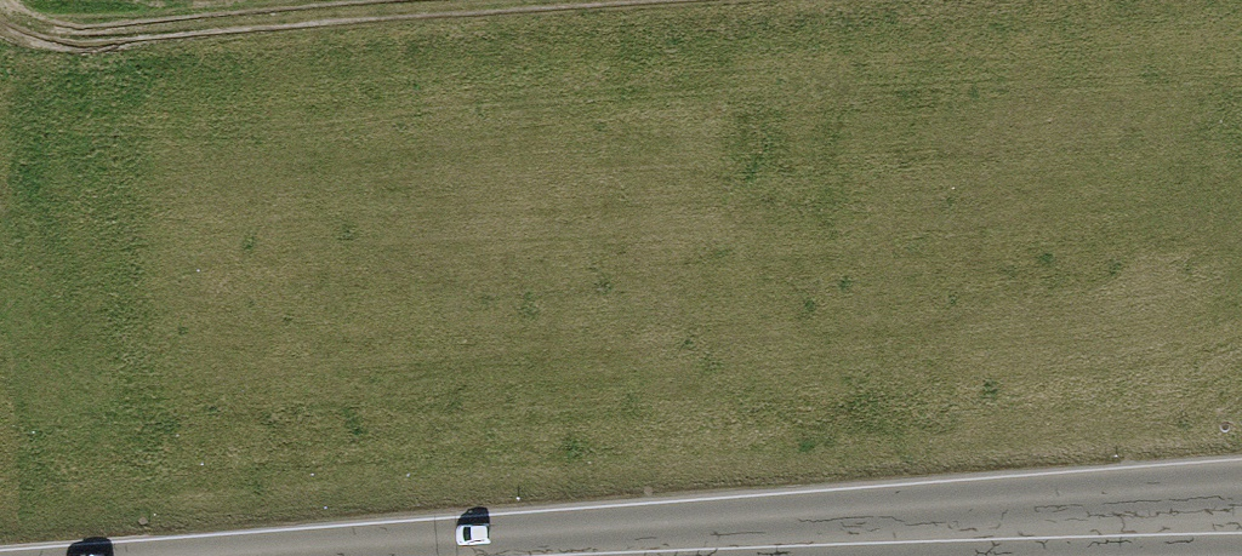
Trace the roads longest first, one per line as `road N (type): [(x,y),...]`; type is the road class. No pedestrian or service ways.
road 1 (track): [(0,30),(38,40),(620,0)]
road 2 (secondary): [(1241,519),(664,555)]

